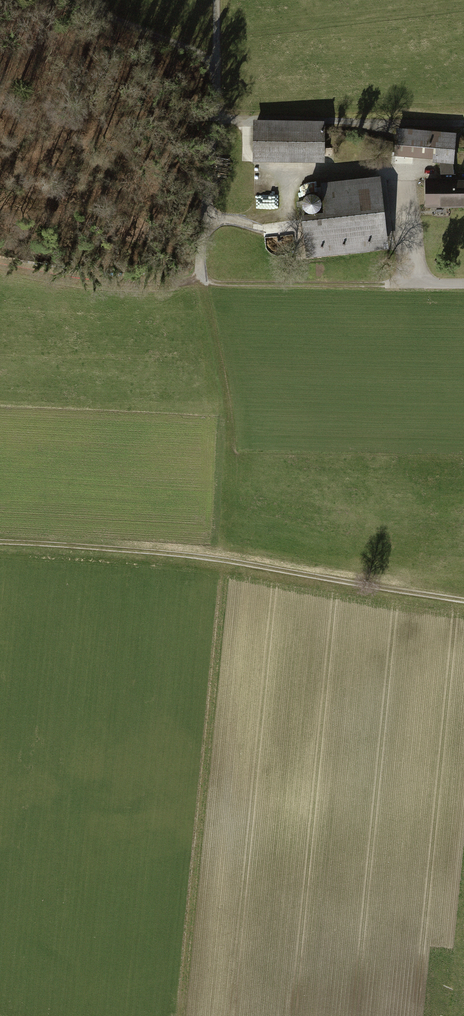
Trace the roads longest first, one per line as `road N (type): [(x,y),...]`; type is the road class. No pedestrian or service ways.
road 1 (track): [(0,544),(185,557),(463,600)]
road 2 (track): [(220,65),(204,284),(234,451)]
road 3 (track): [(168,293),(204,284),(463,284)]
road 4 (track): [(463,122),(216,119)]
road 5 (track): [(220,65),(78,0)]

